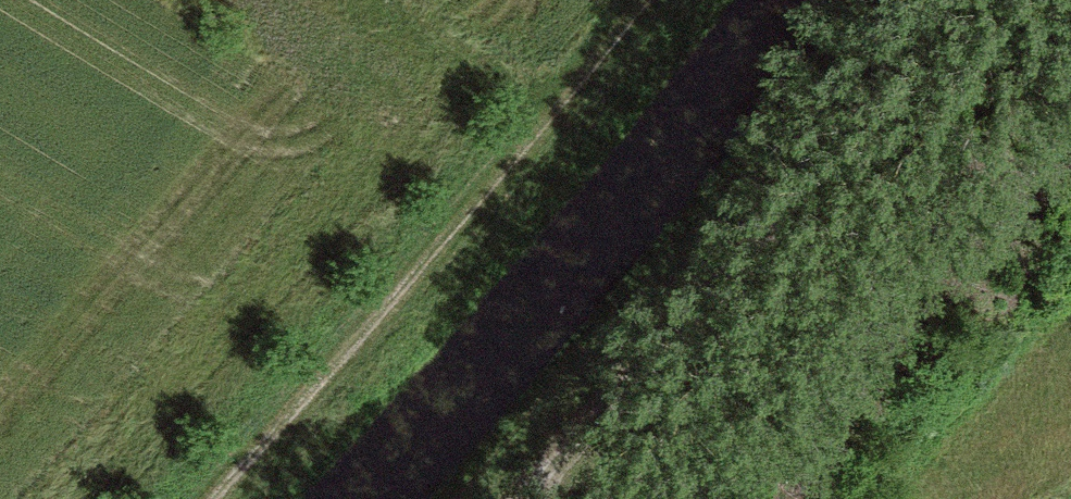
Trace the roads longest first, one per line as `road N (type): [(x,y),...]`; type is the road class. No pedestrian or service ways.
road 1 (track): [(139,498),(597,0)]
road 2 (track): [(459,498),(860,0)]

